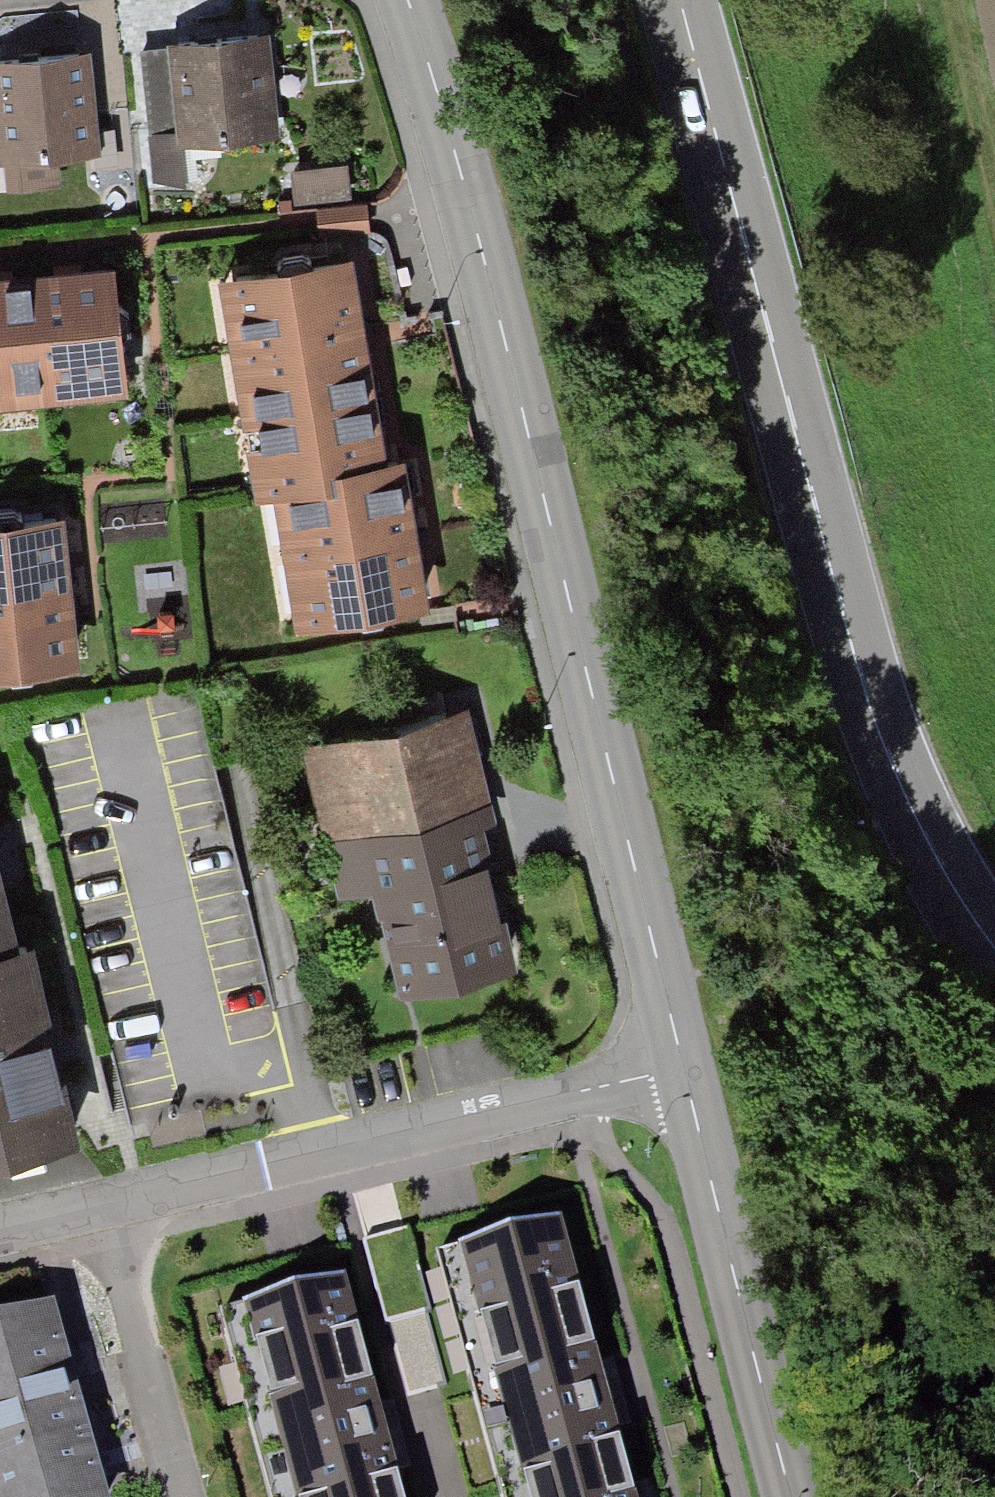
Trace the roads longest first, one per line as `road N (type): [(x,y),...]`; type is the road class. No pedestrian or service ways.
road 1 (secondary): [(687,1072),(409,0)]
road 2 (primary): [(679,0),(865,696),(936,863),(994,951)]
road 3 (residential): [(687,1072),(104,1207)]
road 4 (secondary): [(794,1496),(687,1072)]
road 5 (residential): [(104,1207),(189,1496)]

